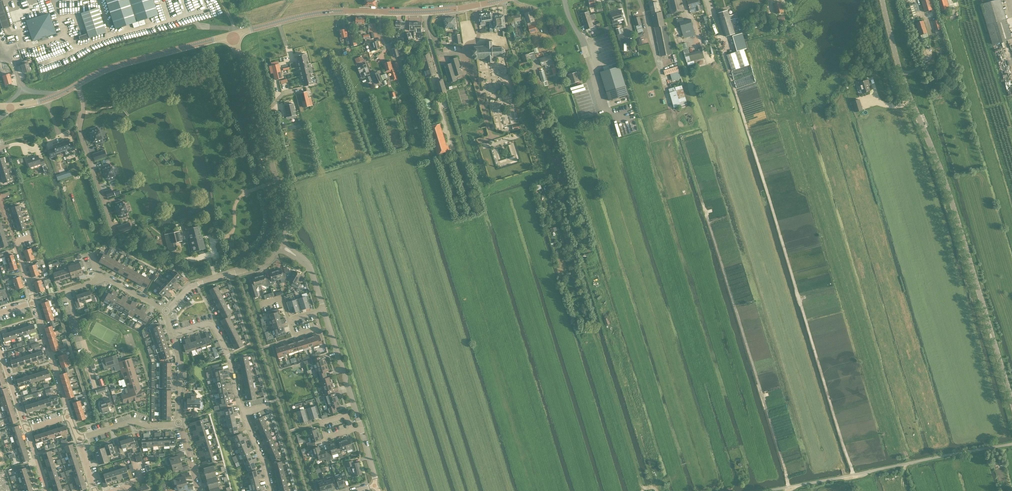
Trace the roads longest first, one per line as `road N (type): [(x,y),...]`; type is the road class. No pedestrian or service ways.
road 1 (track): [(854,475),(728,70)]
road 2 (unclassified): [(1011,399),(883,0)]
road 3 (track): [(788,487),(683,139)]
road 4 (tertiary): [(232,35),(317,13),(427,12),(500,0)]
road 5 (residential): [(280,245),(310,268),(374,485)]
road 6 (residential): [(271,490),(213,323),(172,335)]
road 7 (unclassified): [(280,245),(286,216),(232,35)]
road 8 (track): [(257,142),(215,62),(113,93)]
road 9 (tertiary): [(76,85),(117,65),(232,35)]
road 10 (residential): [(114,234),(81,135),(76,85)]
road 11 (unclassified): [(166,311),(189,288),(257,265),(280,245)]

